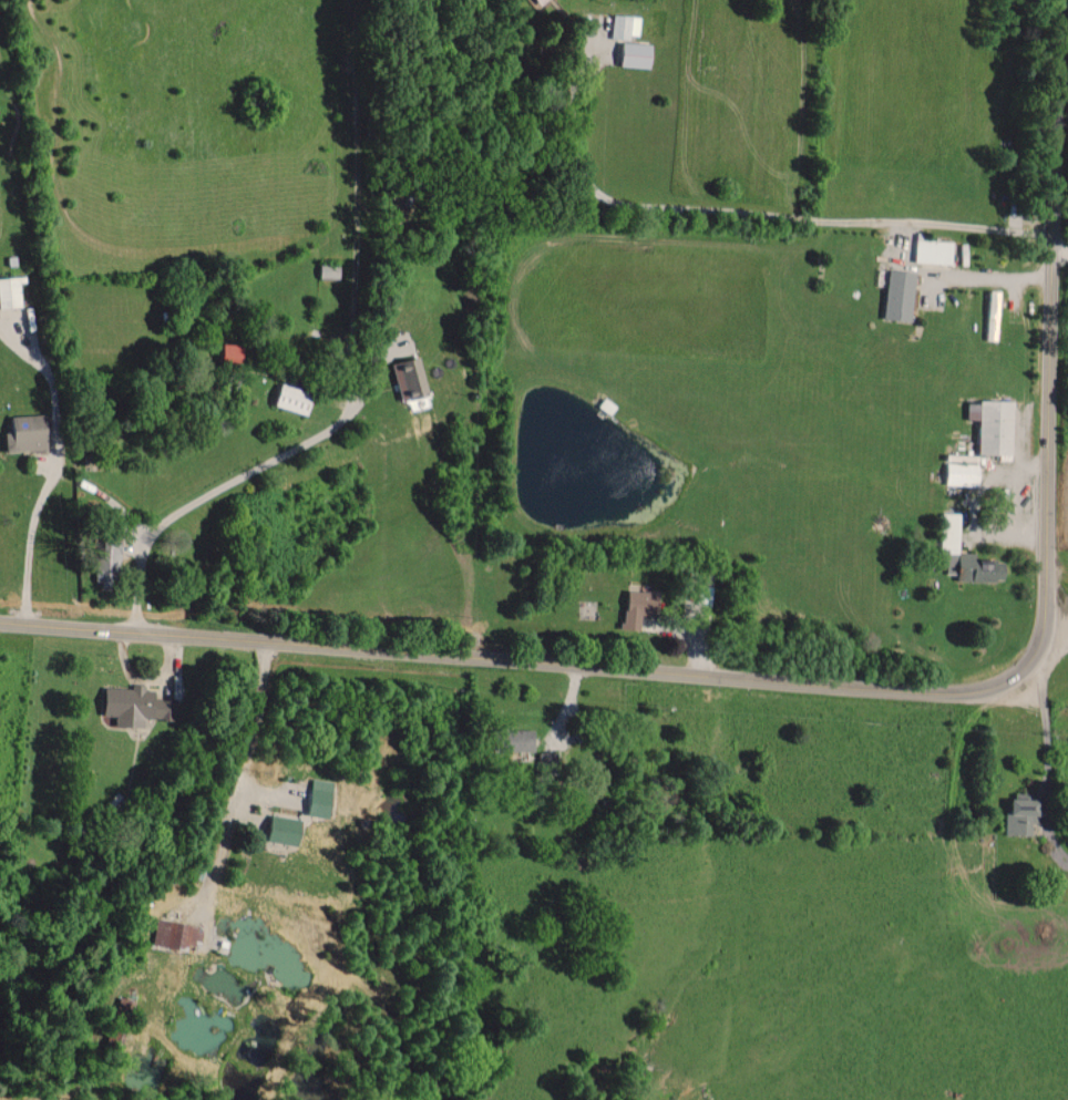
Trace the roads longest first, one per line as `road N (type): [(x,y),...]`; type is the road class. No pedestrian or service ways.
road 1 (primary): [(0,627),(908,693),(967,693),(999,687),(1021,670)]
road 2 (primary): [(1021,670),(1038,646),(1044,607),(1057,0)]

